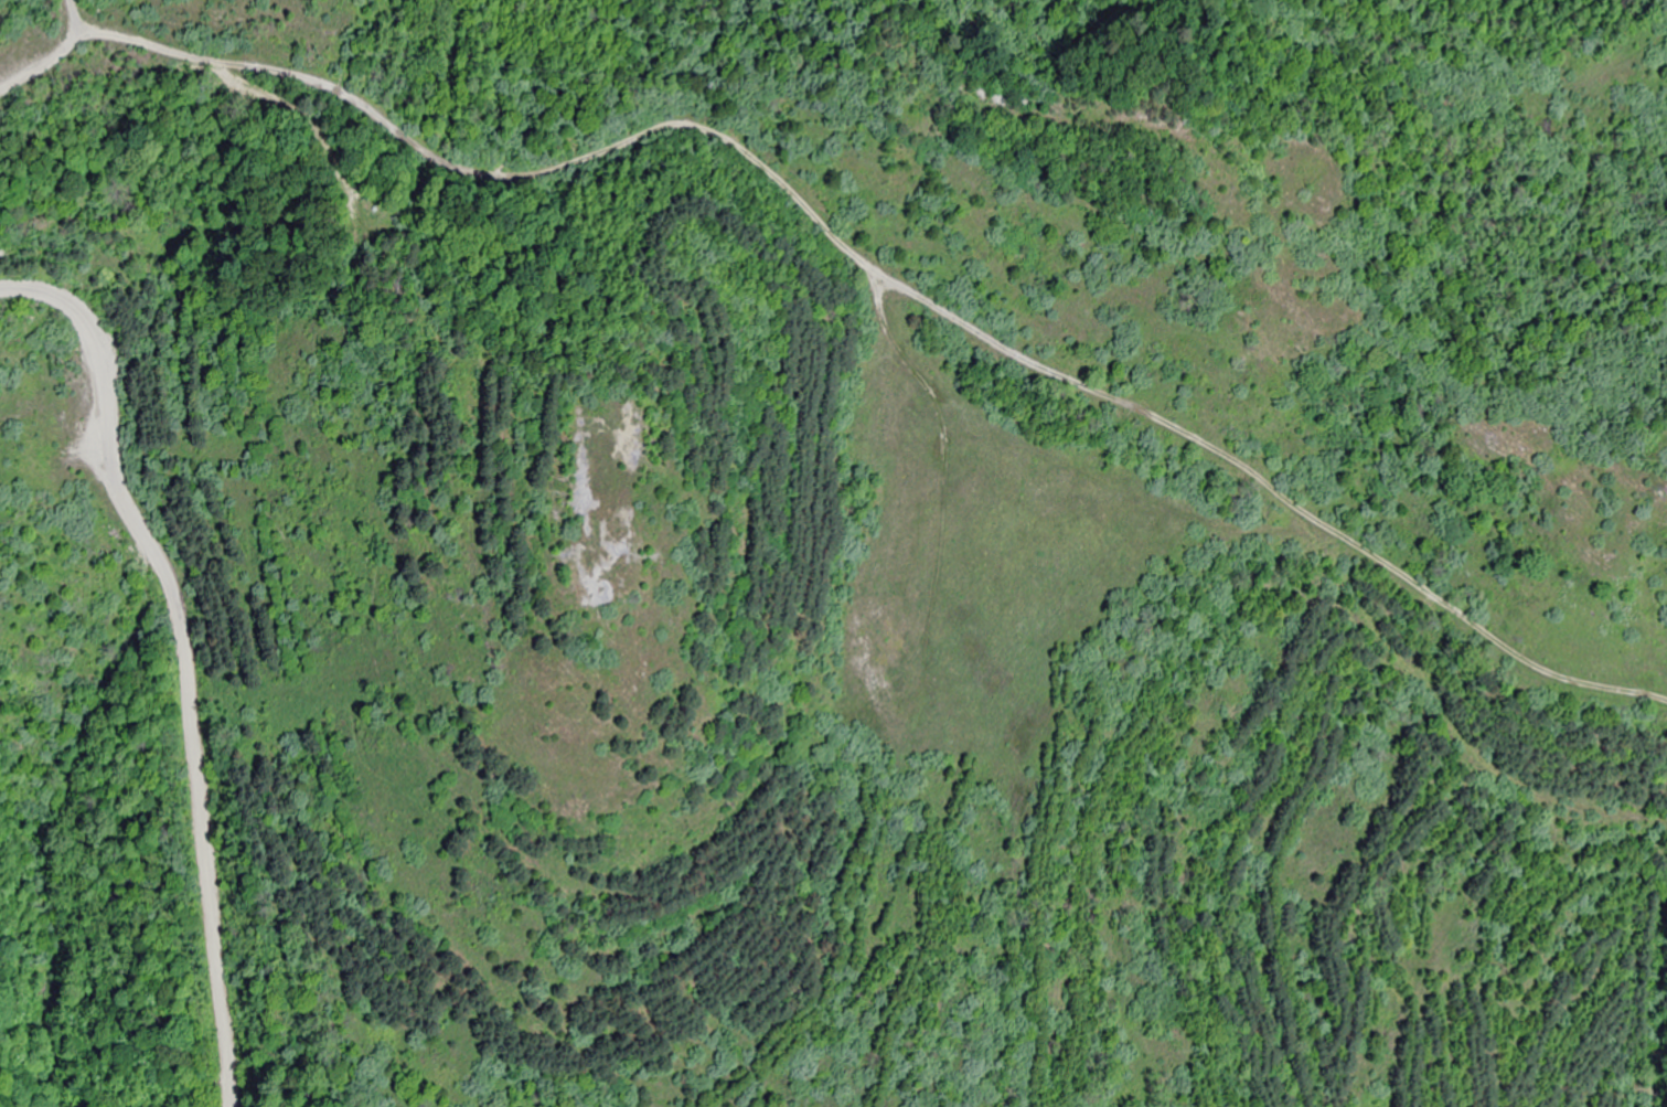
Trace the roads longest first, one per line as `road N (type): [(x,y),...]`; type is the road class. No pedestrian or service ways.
road 1 (residential): [(240,1106),(189,904),(183,308),(136,219),(88,194),(0,183)]

